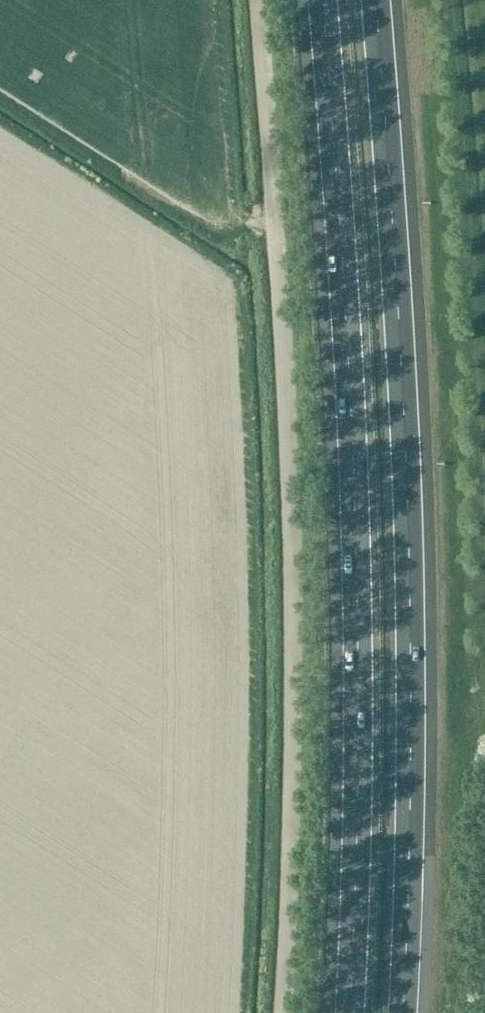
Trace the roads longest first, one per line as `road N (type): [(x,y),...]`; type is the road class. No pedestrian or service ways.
road 1 (motorway): [(320,0),(355,486),(348,1012)]
road 2 (unclassified): [(282,1012),(293,564),(257,0)]
road 3 (motorway): [(403,1012),(409,513),(374,0)]

